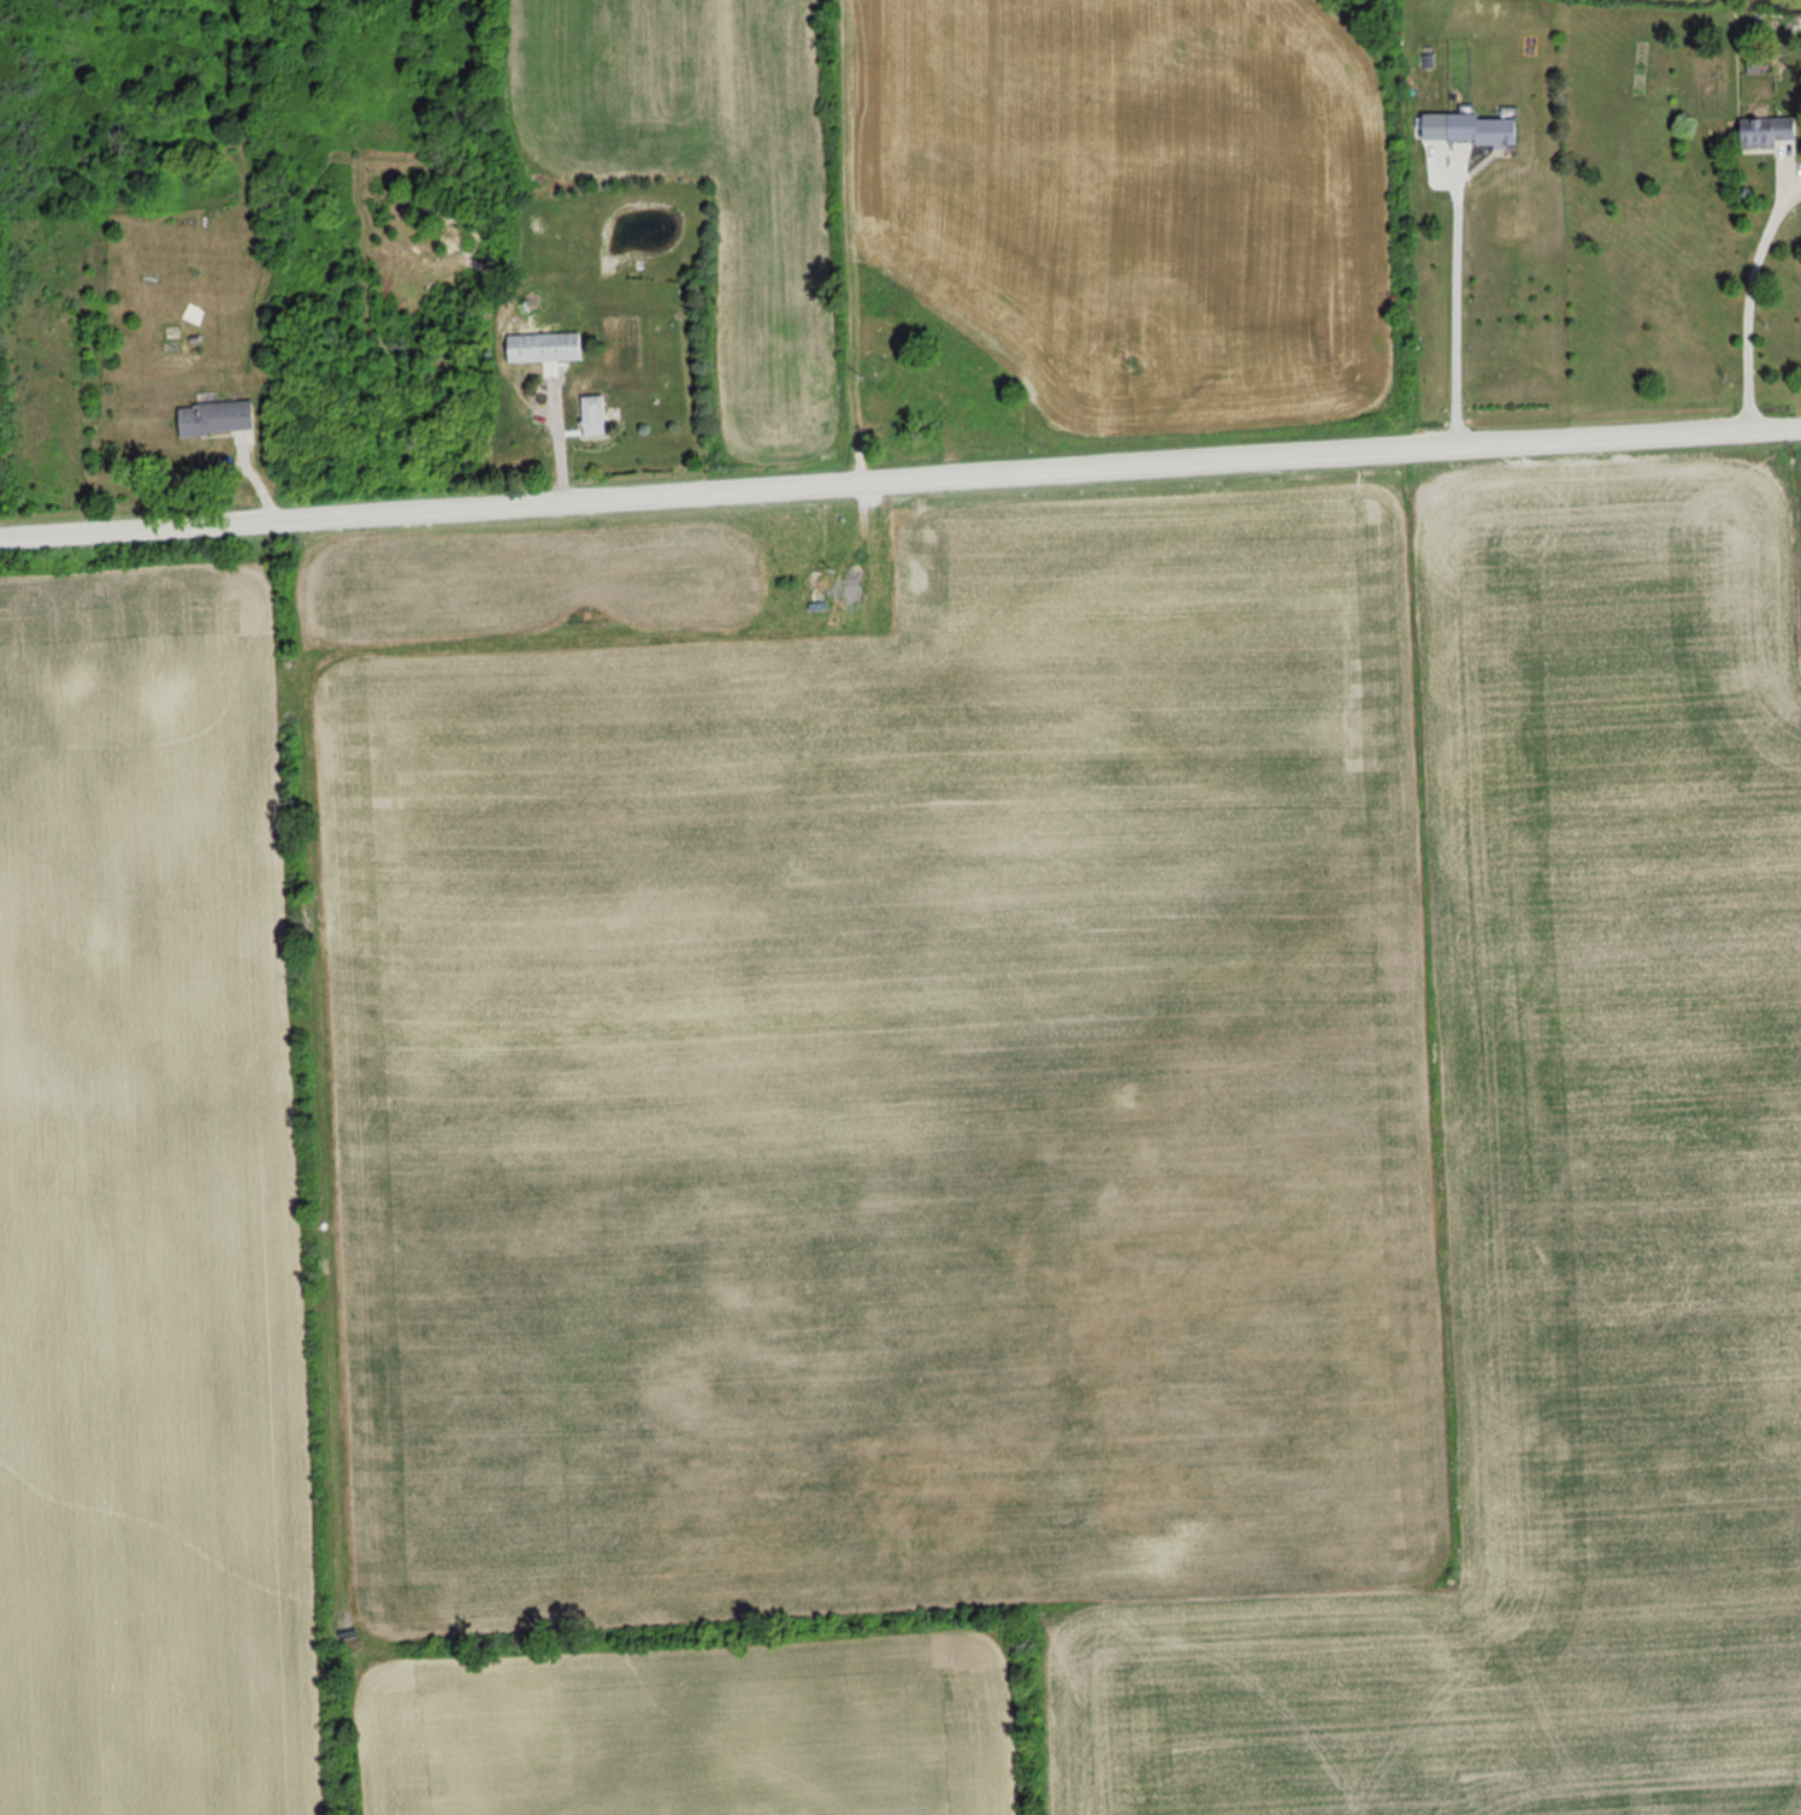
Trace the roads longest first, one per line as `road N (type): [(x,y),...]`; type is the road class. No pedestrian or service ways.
road 1 (residential): [(0,539),(1800,429)]

